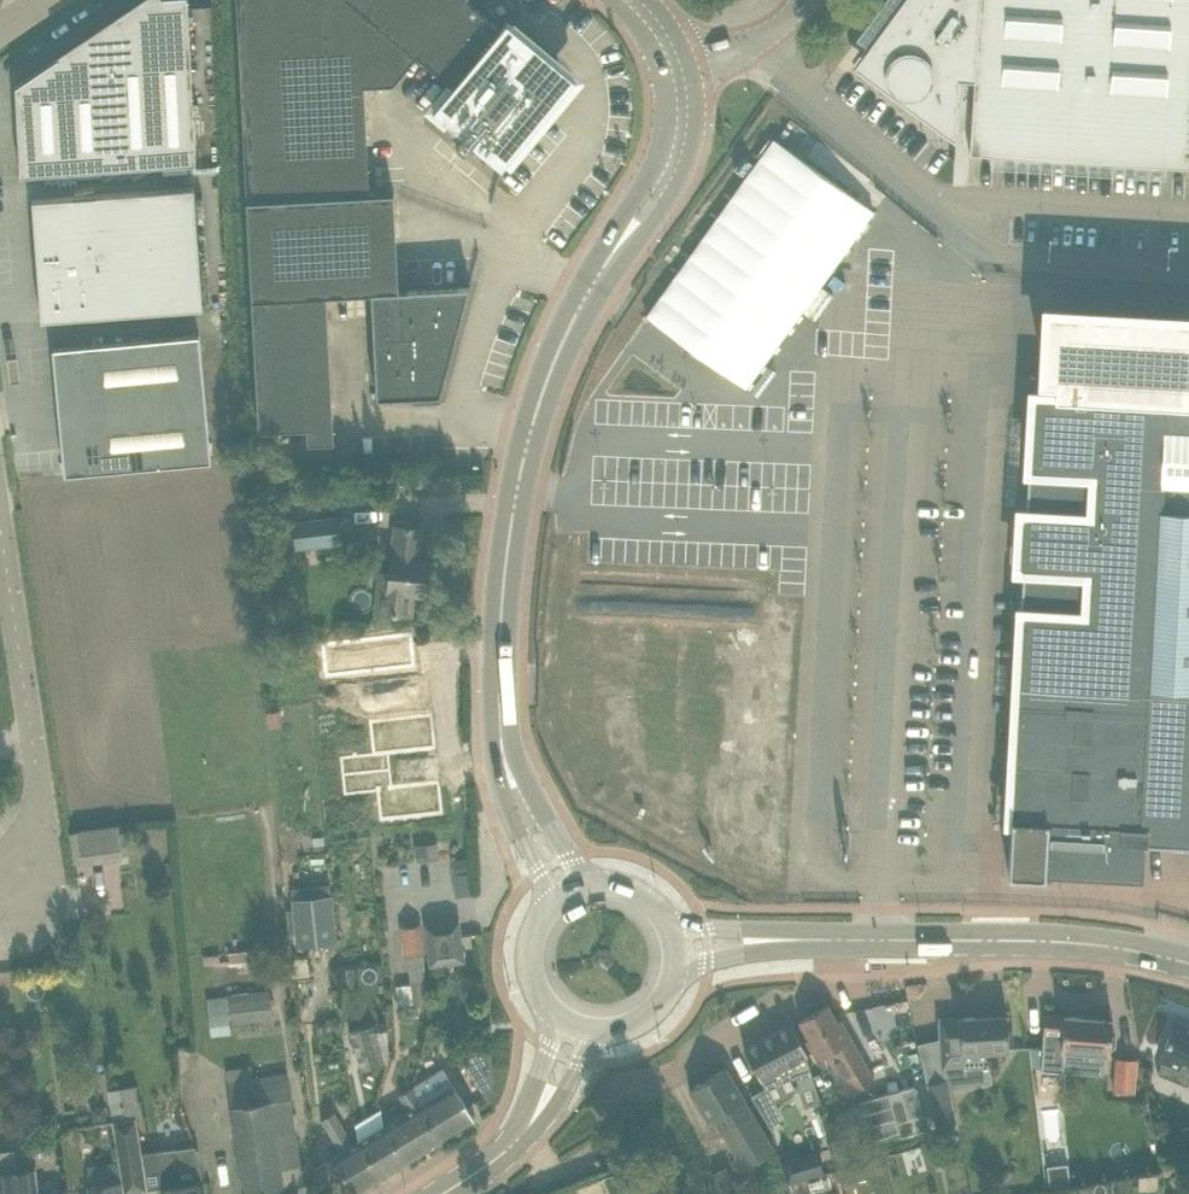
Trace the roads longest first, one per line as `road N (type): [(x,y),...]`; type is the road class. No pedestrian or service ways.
road 1 (secondary): [(614,252),(541,388),(521,466),(499,653),(502,751),(514,784)]
road 2 (unclassified): [(762,41),(1010,263),(1188,275)]
road 3 (residential): [(0,527),(36,771),(31,839),(0,902)]
road 4 (tertiary): [(834,939),(1073,938),(1188,960)]
road 5 (residential): [(619,1100),(830,983),(834,939)]
road 6 (secondary): [(614,252),(653,219),(675,183),(689,148),(691,82)]
road 7 (secondary): [(660,81),(653,169),(614,252)]
road 8 (secondary): [(548,901),(524,948),(526,975),(554,1019)]
road 9 (secondary): [(514,784),(548,901)]
road 10 (secondary): [(584,883),(514,784)]
road 11 (secondary): [(591,1034),(615,1034),(657,1012),(678,969)]

